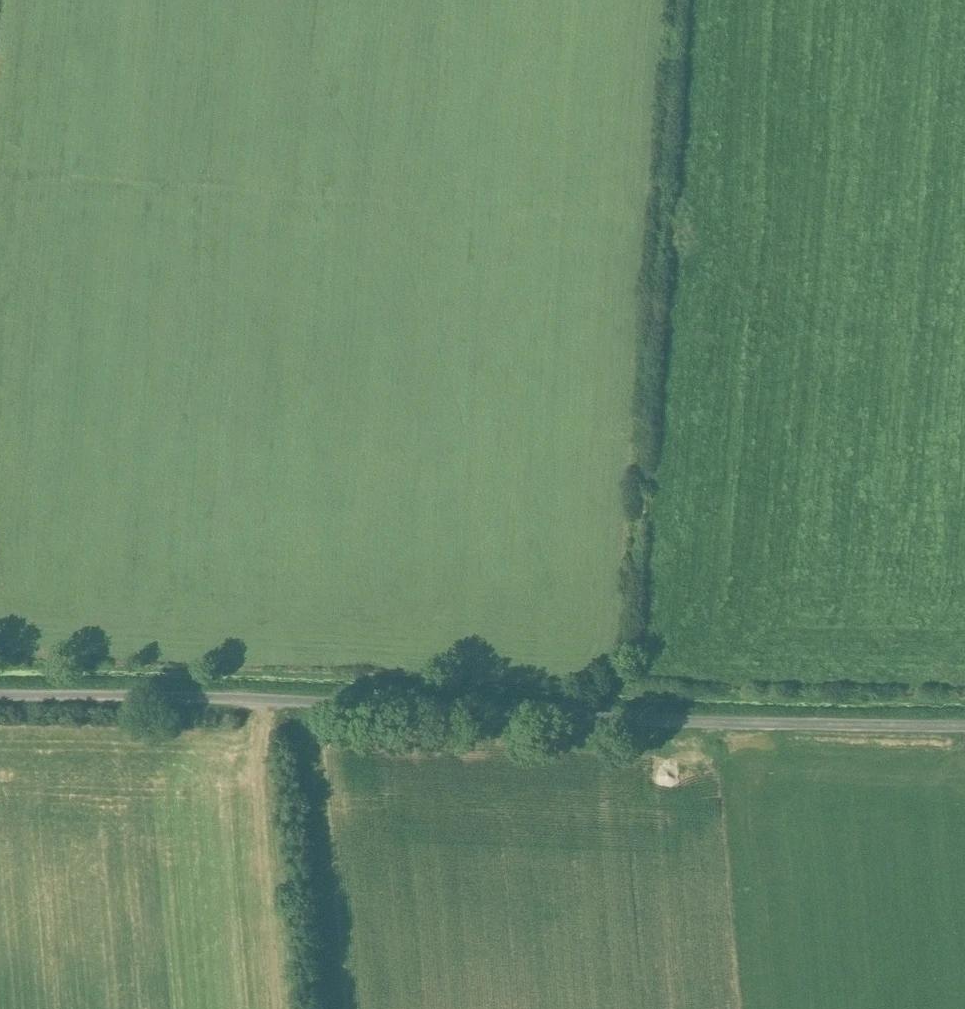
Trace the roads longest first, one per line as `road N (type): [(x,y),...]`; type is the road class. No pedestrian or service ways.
road 1 (unclassified): [(0,695),(964,724)]

